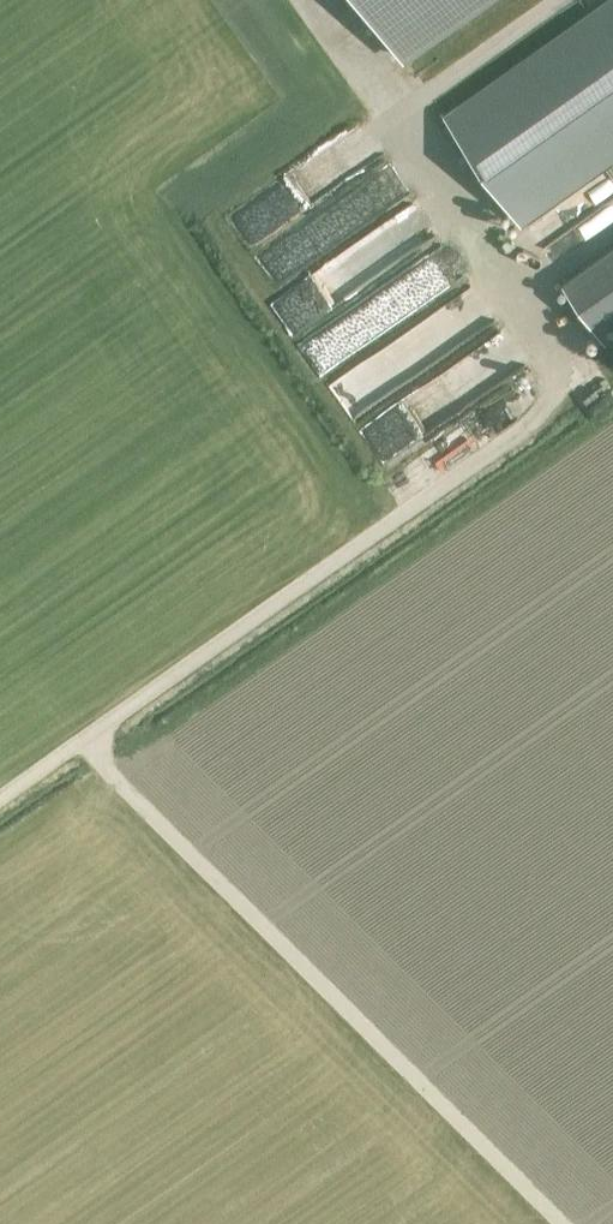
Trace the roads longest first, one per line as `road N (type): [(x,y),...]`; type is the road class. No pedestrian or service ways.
road 1 (track): [(564,1223),(89,745)]
road 2 (track): [(537,419),(0,803)]

